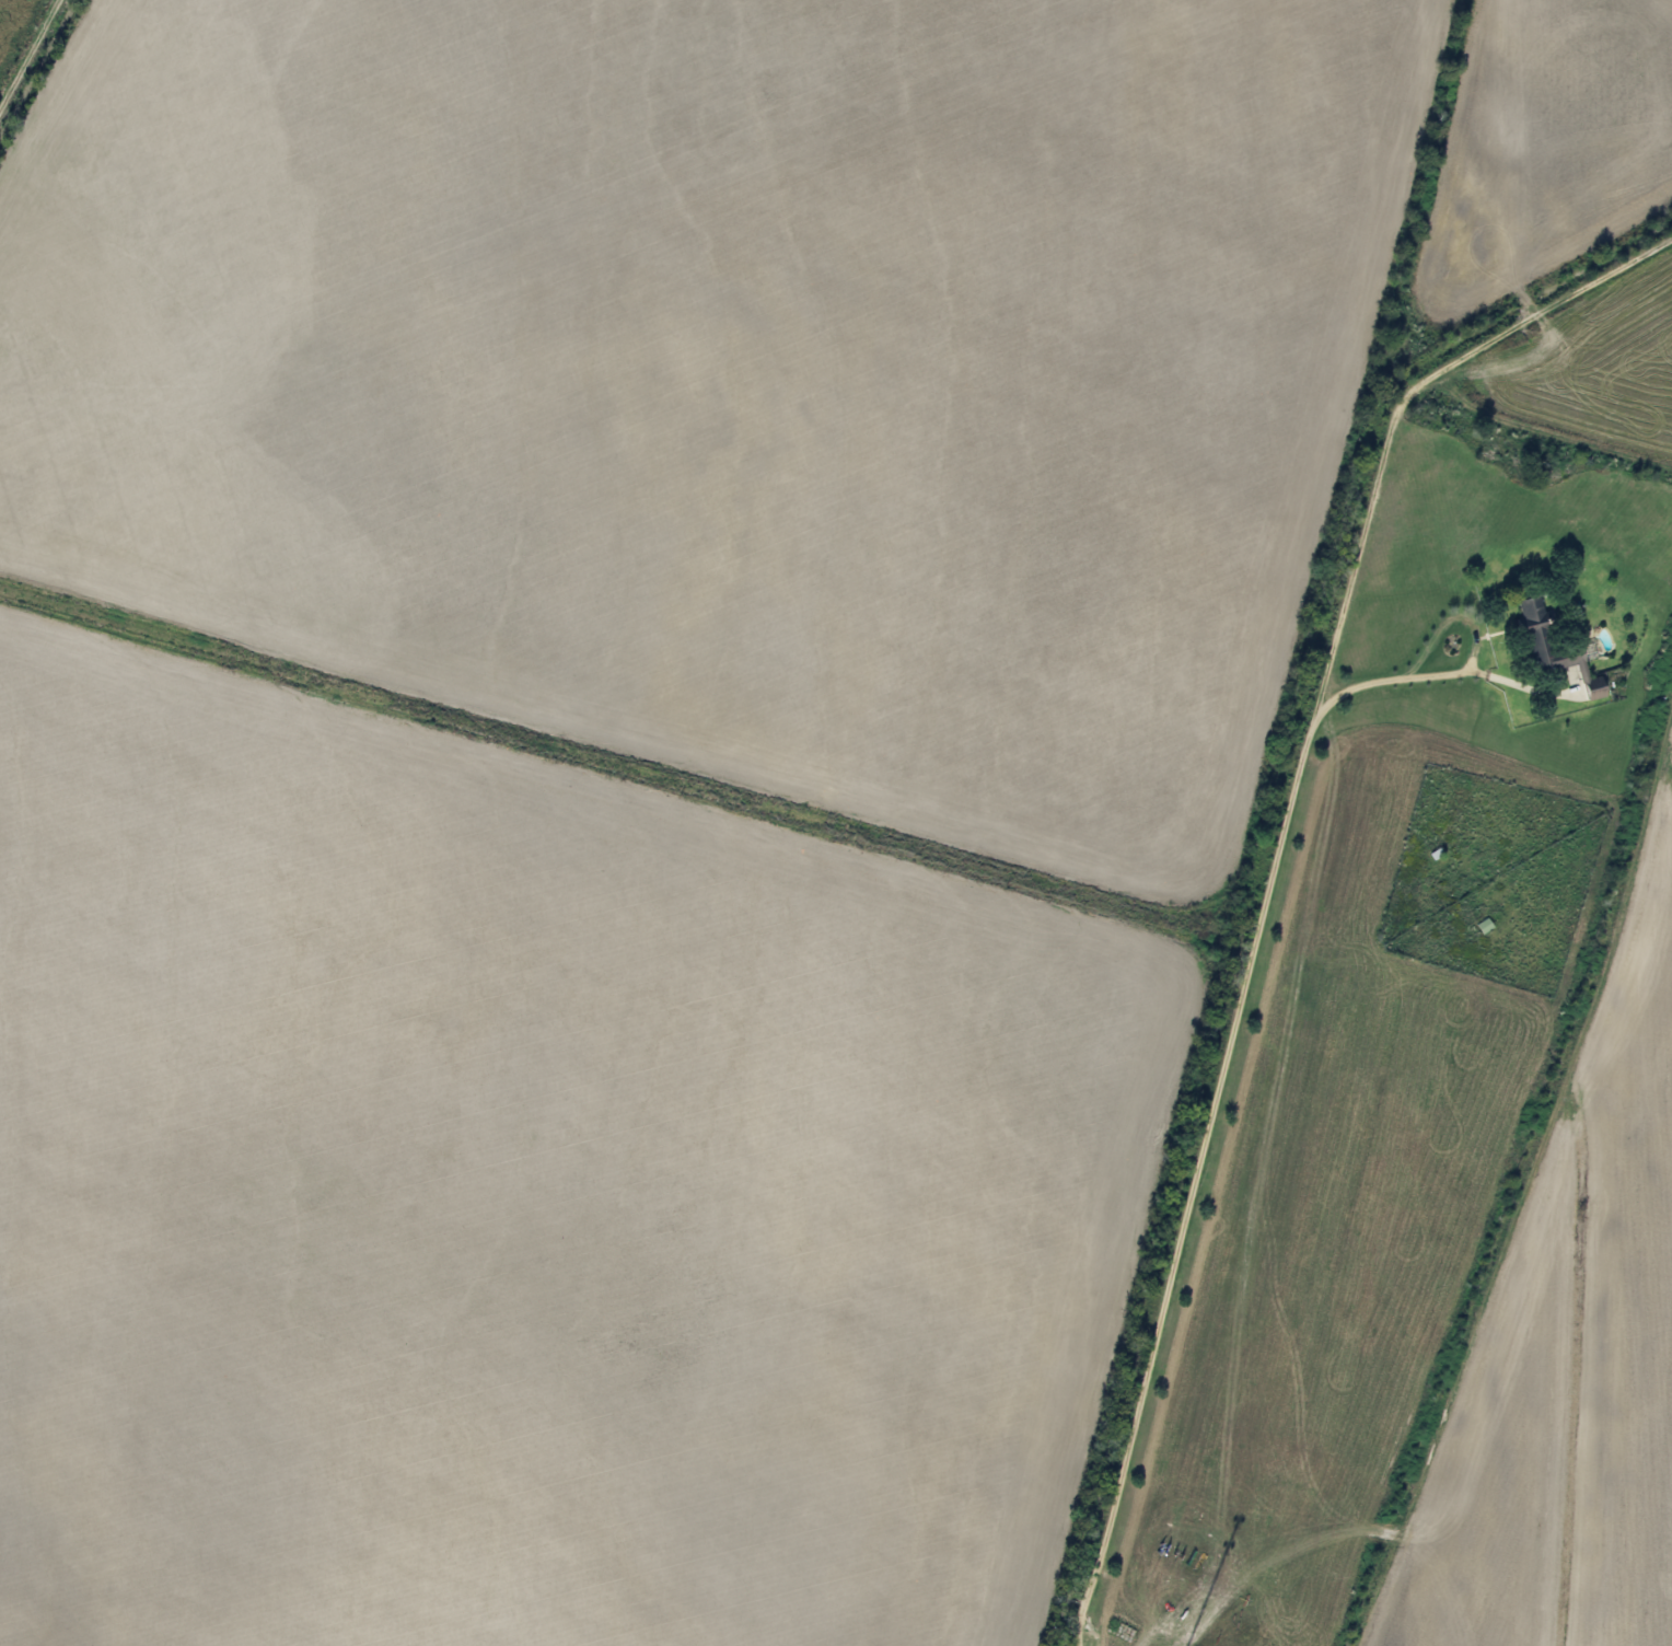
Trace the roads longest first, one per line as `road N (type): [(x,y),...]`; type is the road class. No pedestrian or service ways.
road 1 (residential): [(1322,699),(1420,675),(1552,694),(1578,684)]
road 2 (track): [(72,0),(0,137)]

